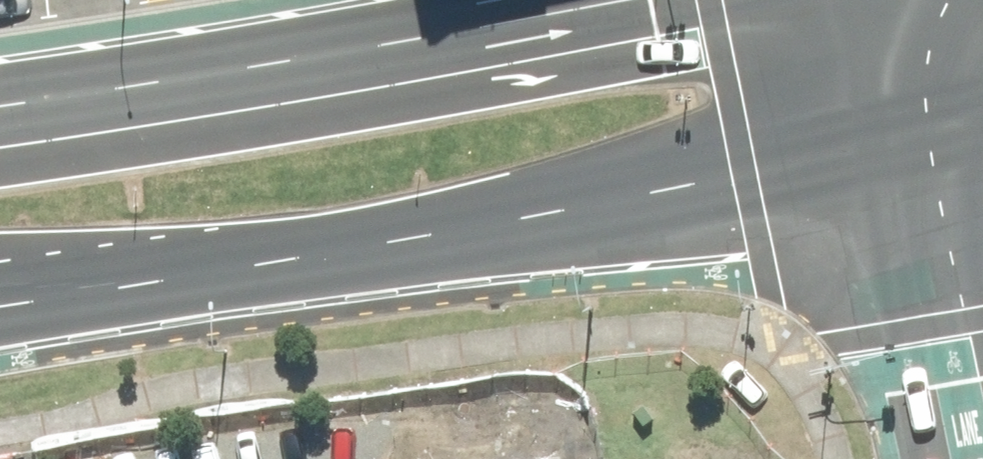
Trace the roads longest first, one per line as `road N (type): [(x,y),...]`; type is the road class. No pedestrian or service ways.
road 1 (primary): [(907,142),(373,260),(0,319)]
road 2 (primary): [(0,131),(215,99),(667,0)]
road 3 (primary): [(958,458),(907,142)]
road 4 (primary): [(907,142),(909,0)]

